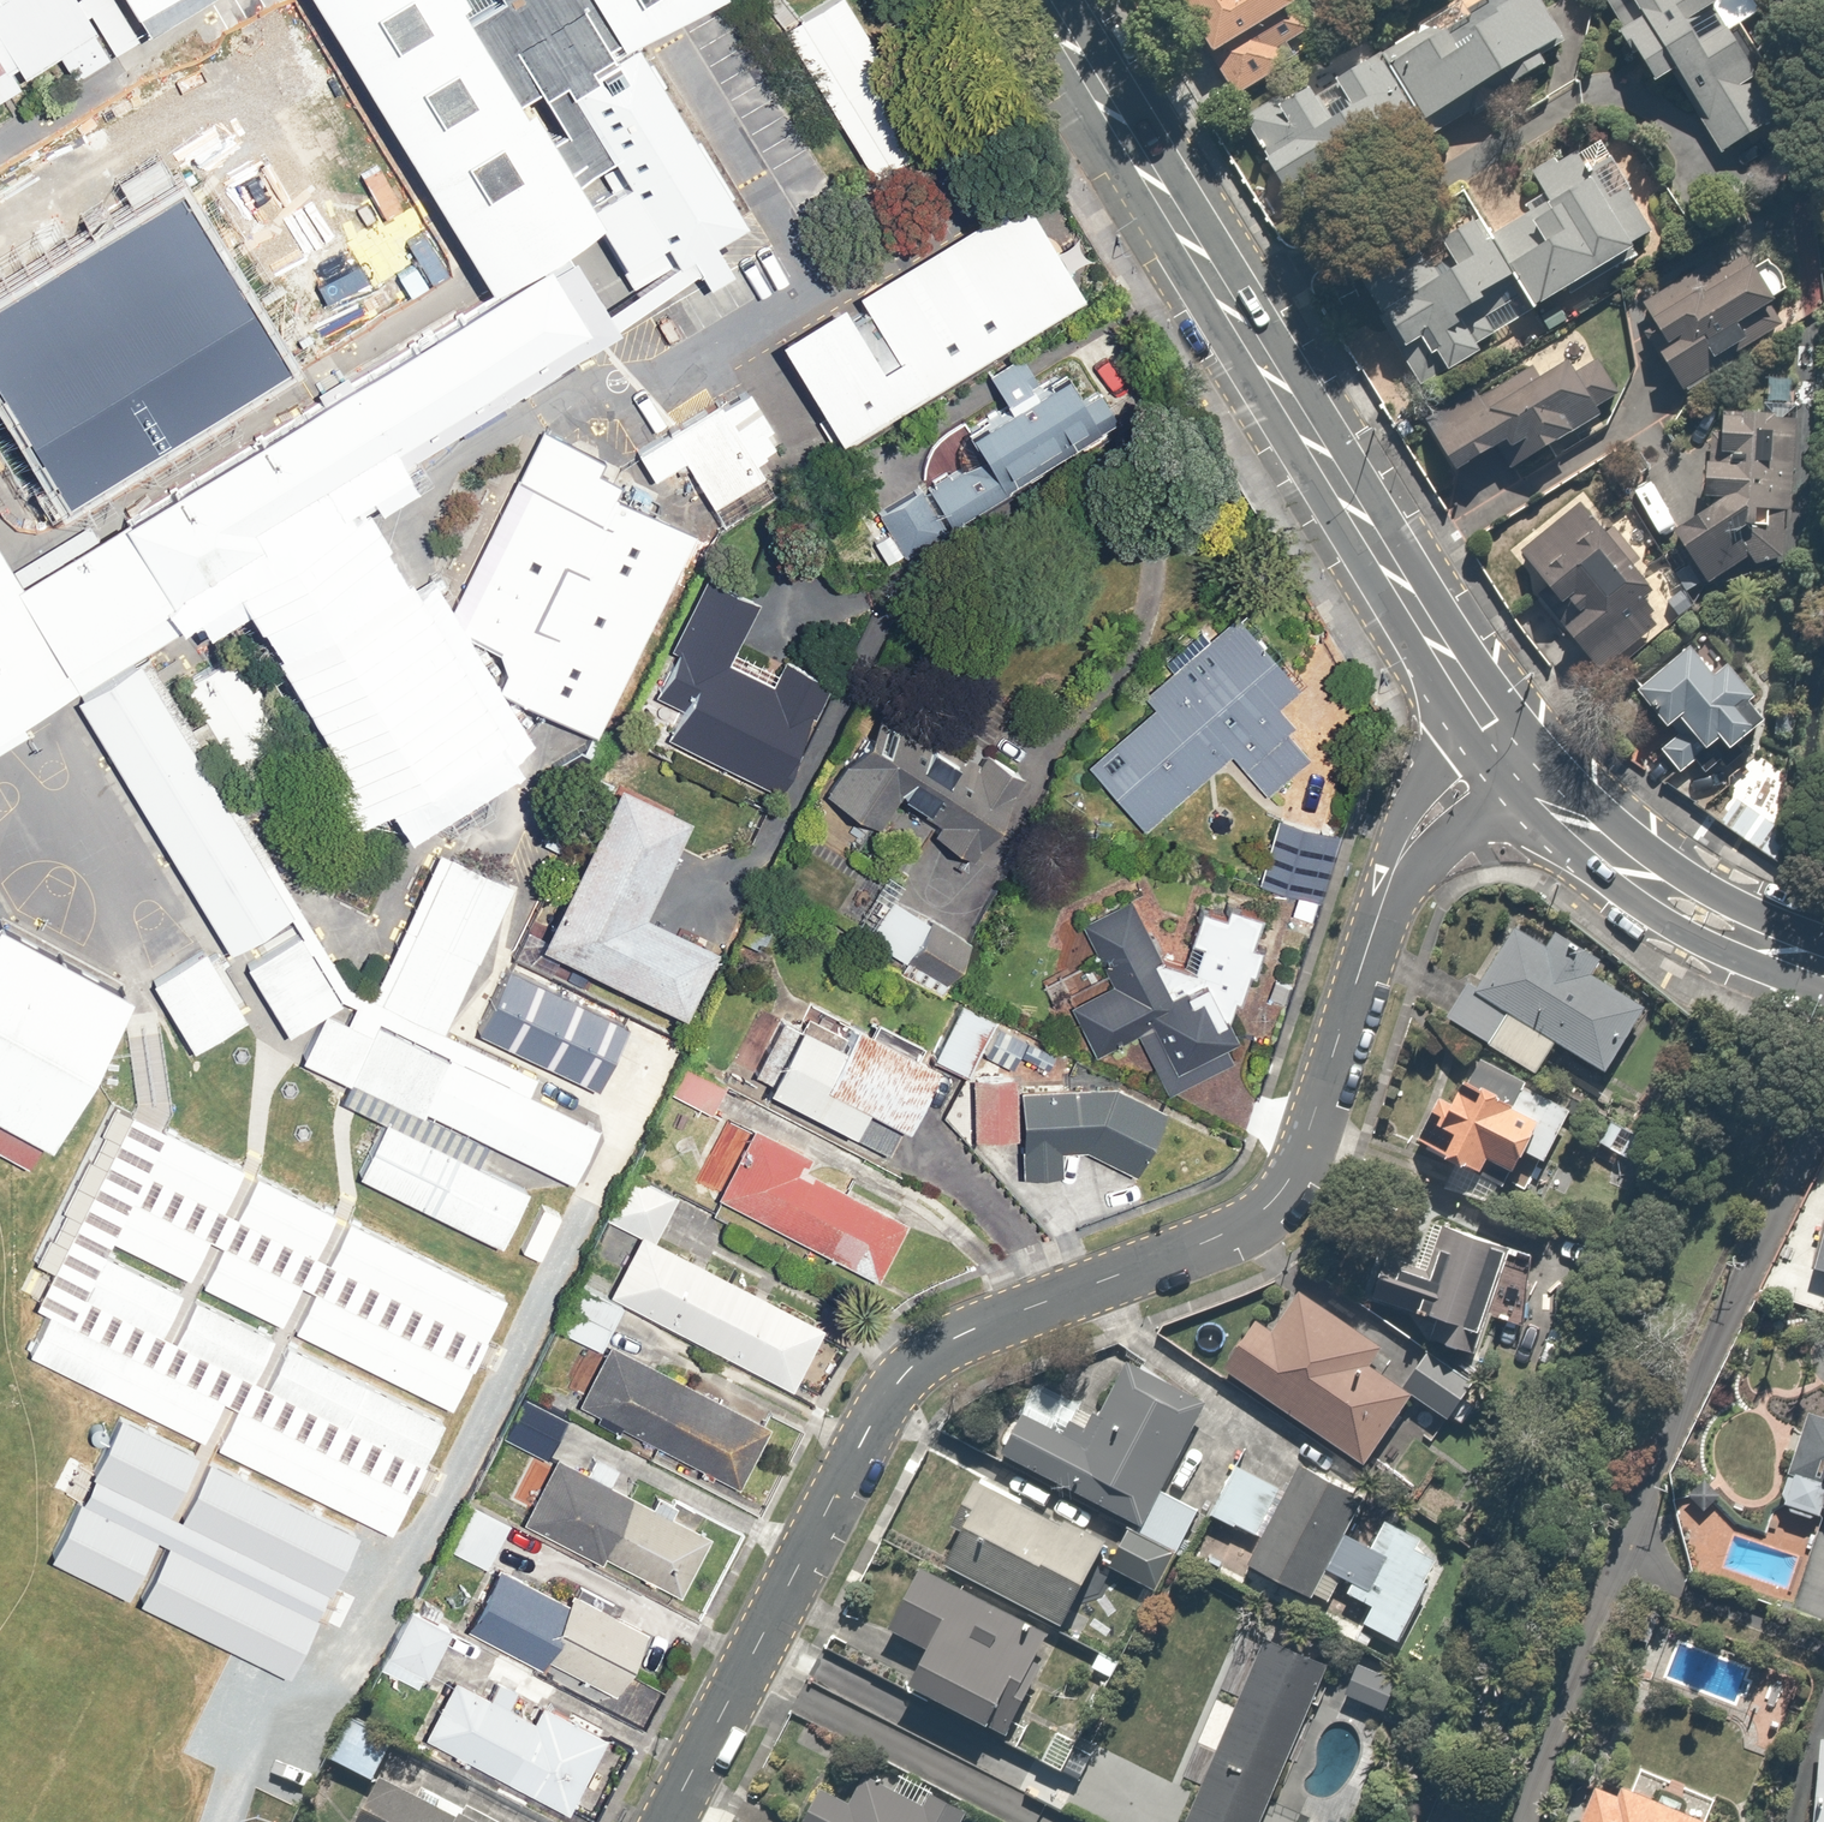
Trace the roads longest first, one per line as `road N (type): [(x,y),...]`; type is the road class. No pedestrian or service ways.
road 1 (residential): [(667,1821),(899,1382),(972,1331),(1258,1218),(1313,1135),(1400,858),(1444,804),(1513,756)]
road 2 (secondary): [(1513,756),(1040,0)]
road 3 (secondary): [(1823,966),(1699,915),(1621,865),(1513,756)]

